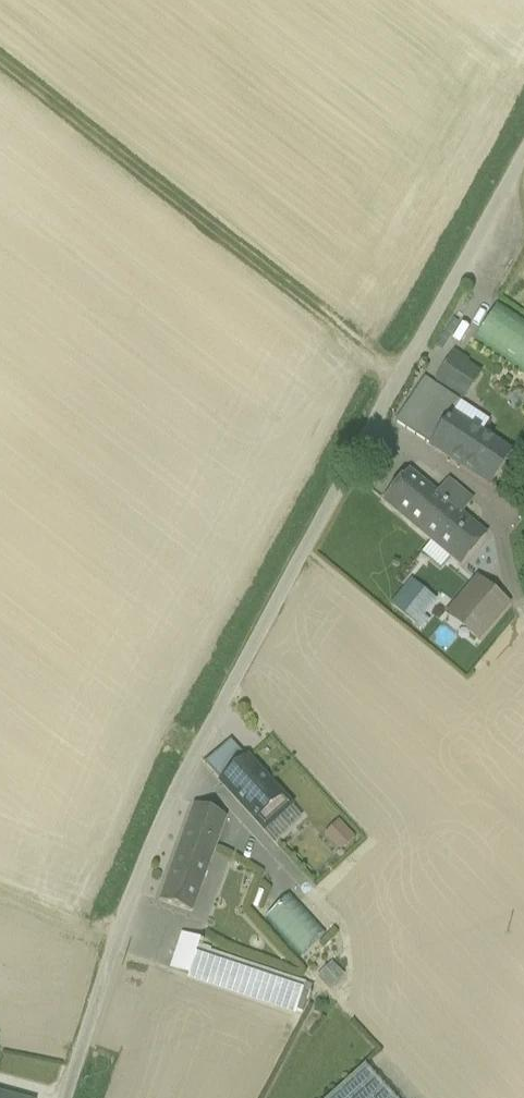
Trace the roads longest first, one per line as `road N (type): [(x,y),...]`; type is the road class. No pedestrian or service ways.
road 1 (unclassified): [(523,154),(165,833),(77,1097)]
road 2 (track): [(405,372),(0,59)]
road 3 (track): [(523,585),(512,519),(496,495),(379,420)]

